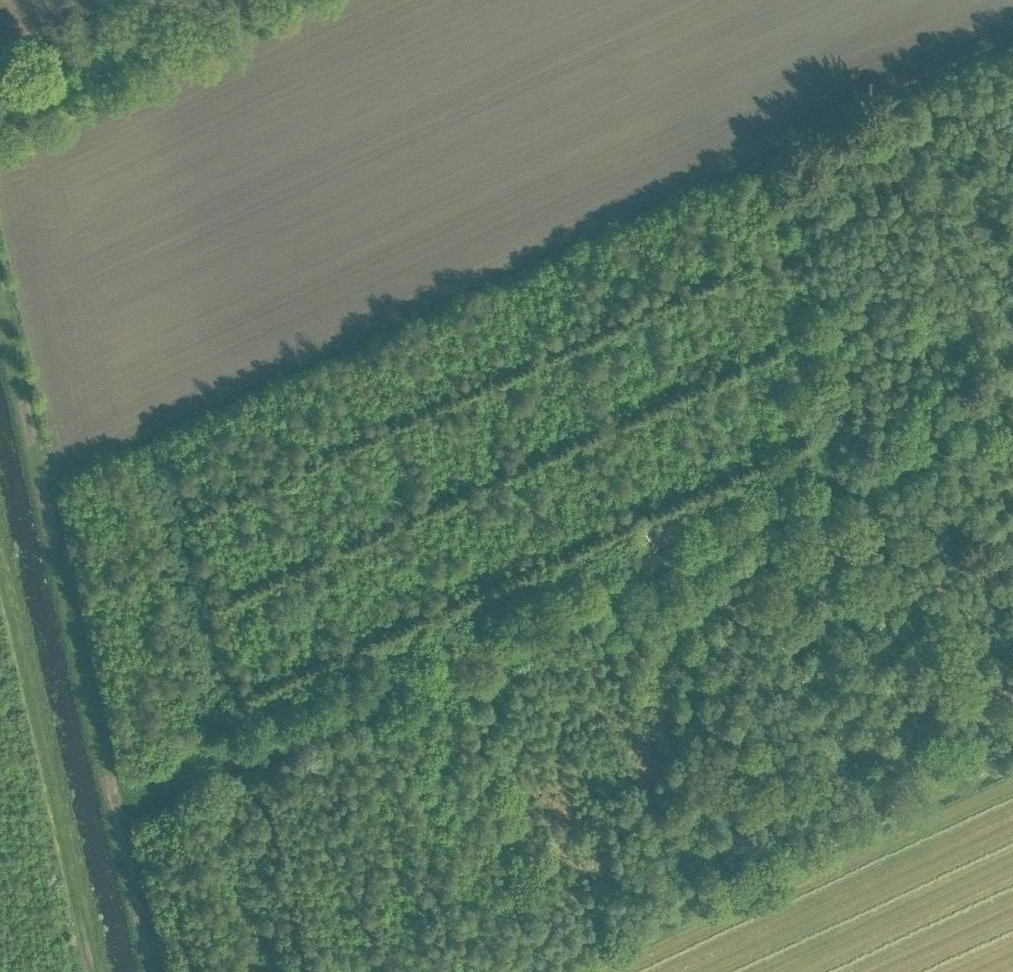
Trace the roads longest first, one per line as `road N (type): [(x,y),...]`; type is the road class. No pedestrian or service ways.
road 1 (track): [(1012,404),(111,809)]
road 2 (track): [(0,309),(148,971)]
road 3 (track): [(0,549),(97,971)]
road 4 (track): [(0,68),(152,0)]

